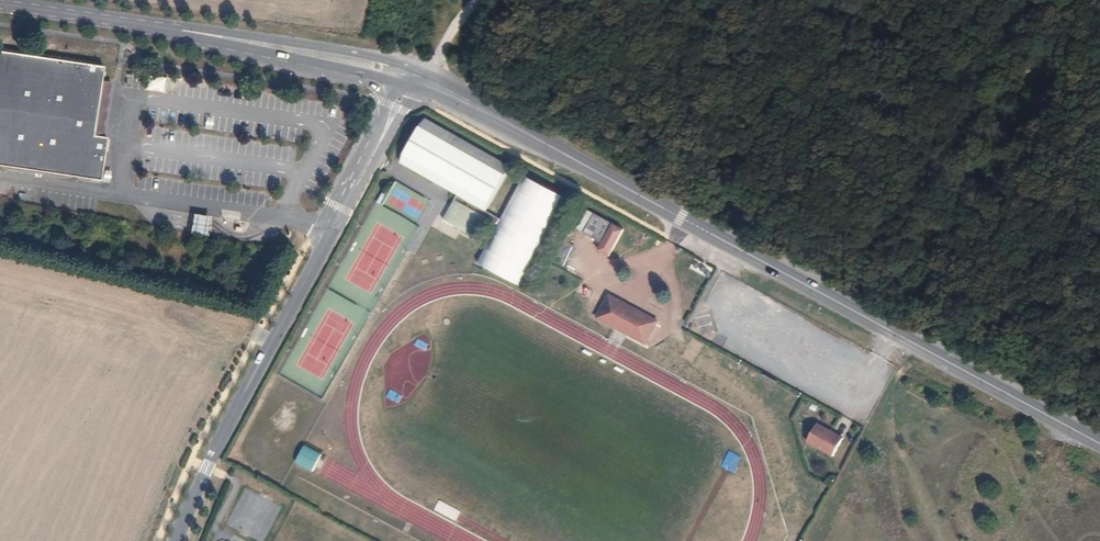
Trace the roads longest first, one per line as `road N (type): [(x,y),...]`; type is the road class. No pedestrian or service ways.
road 1 (secondary): [(1099,443),(424,80)]
road 2 (residential): [(176,540),(333,224),(424,80)]
road 3 (secondary): [(0,3),(375,65),(424,80)]

